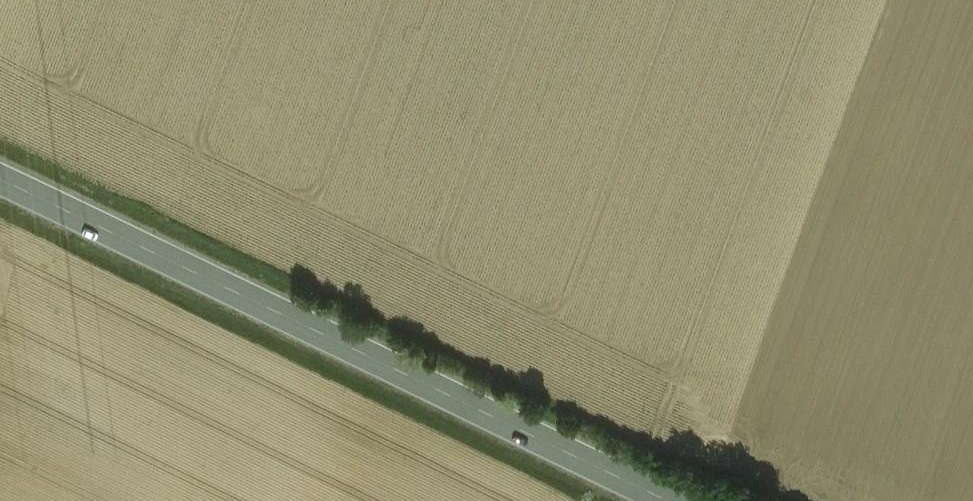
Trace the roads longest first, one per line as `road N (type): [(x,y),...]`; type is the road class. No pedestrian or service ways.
road 1 (secondary): [(671,500),(0,179)]

